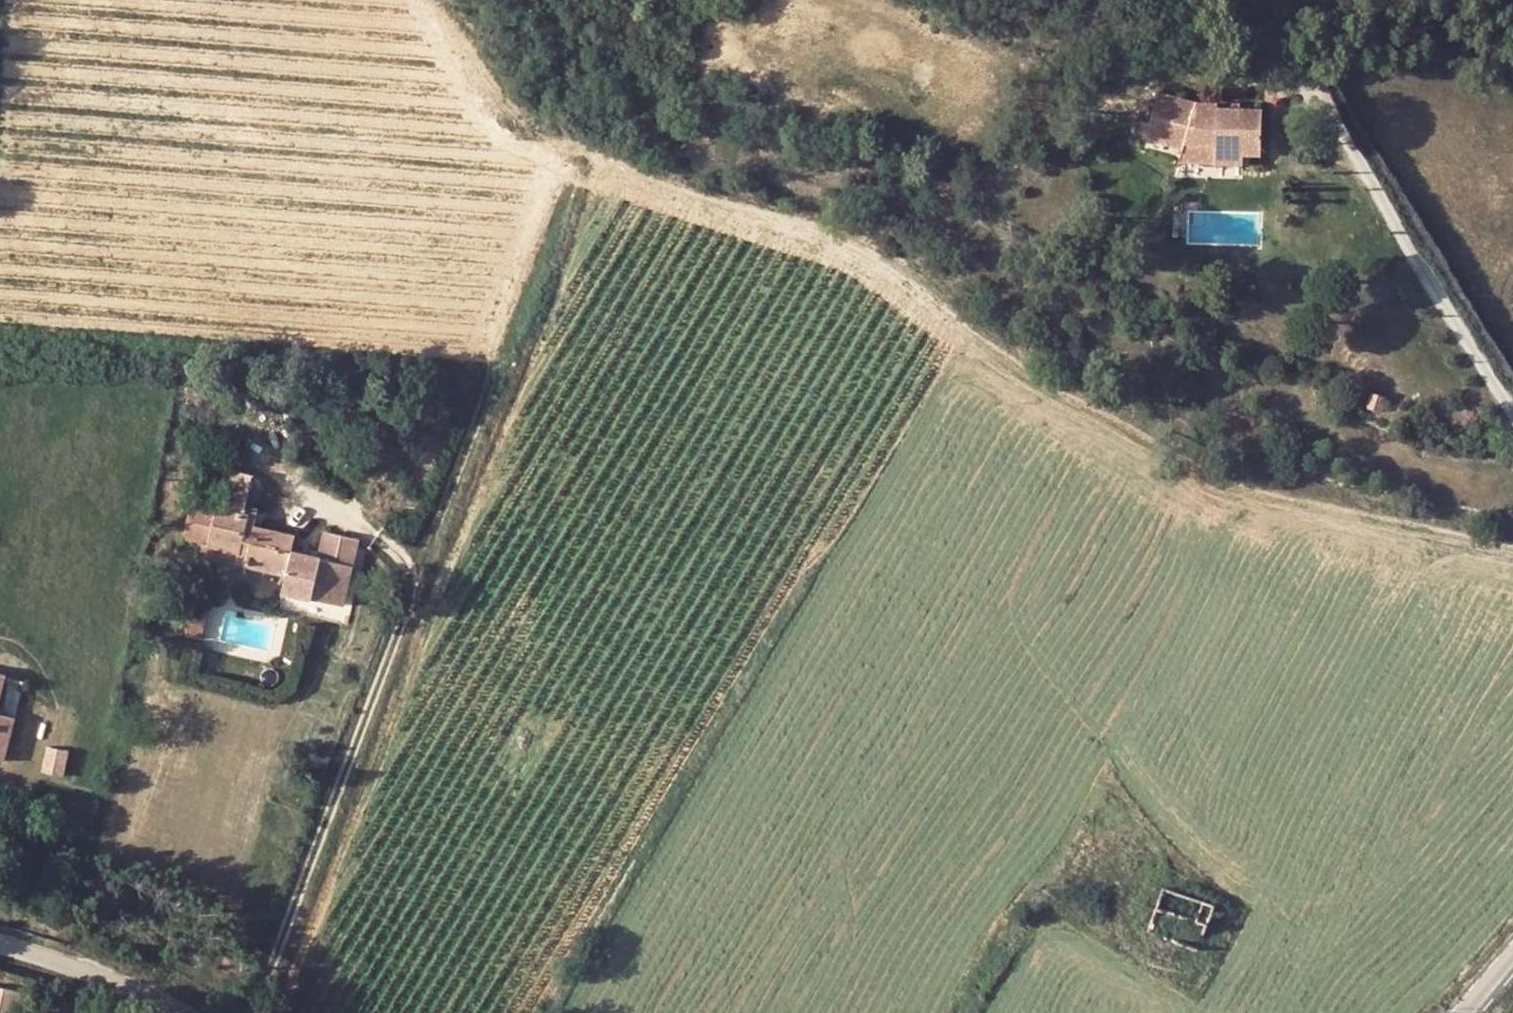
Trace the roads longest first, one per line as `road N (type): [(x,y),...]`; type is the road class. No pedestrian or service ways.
road 1 (track): [(412,0),(487,128),(508,143),(562,145),(641,184),(803,227),(863,254),(1002,361),(1206,481),(1272,506),(1512,556)]
road 2 (unclassified): [(0,943),(179,1012)]

